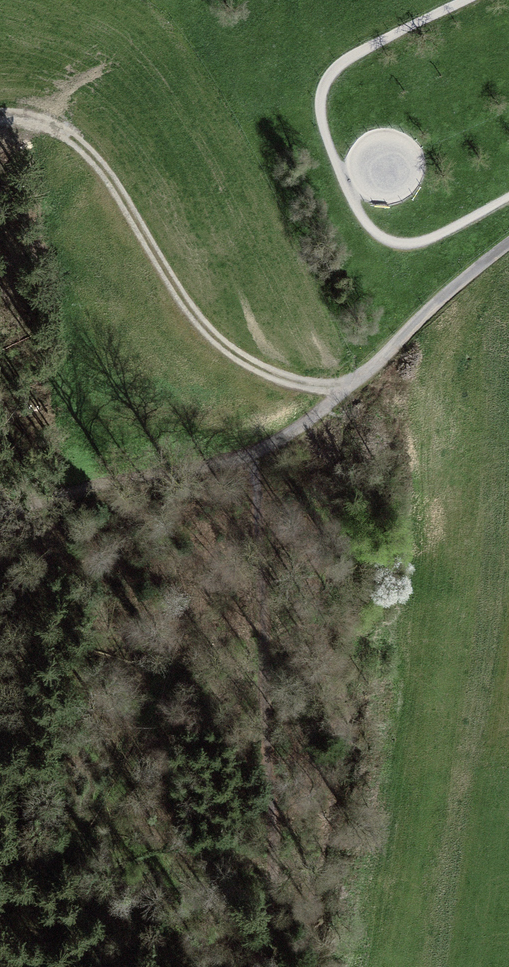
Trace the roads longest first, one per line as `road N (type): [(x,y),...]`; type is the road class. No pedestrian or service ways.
road 1 (track): [(255,464),(262,656),(224,966)]
road 2 (track): [(0,119),(70,132),(186,306),(228,349),(302,385),(348,384)]
road 3 (track): [(0,516),(255,464)]
road 4 (residential): [(371,370),(508,246)]
road 5 (track): [(371,370),(285,427),(255,464)]

